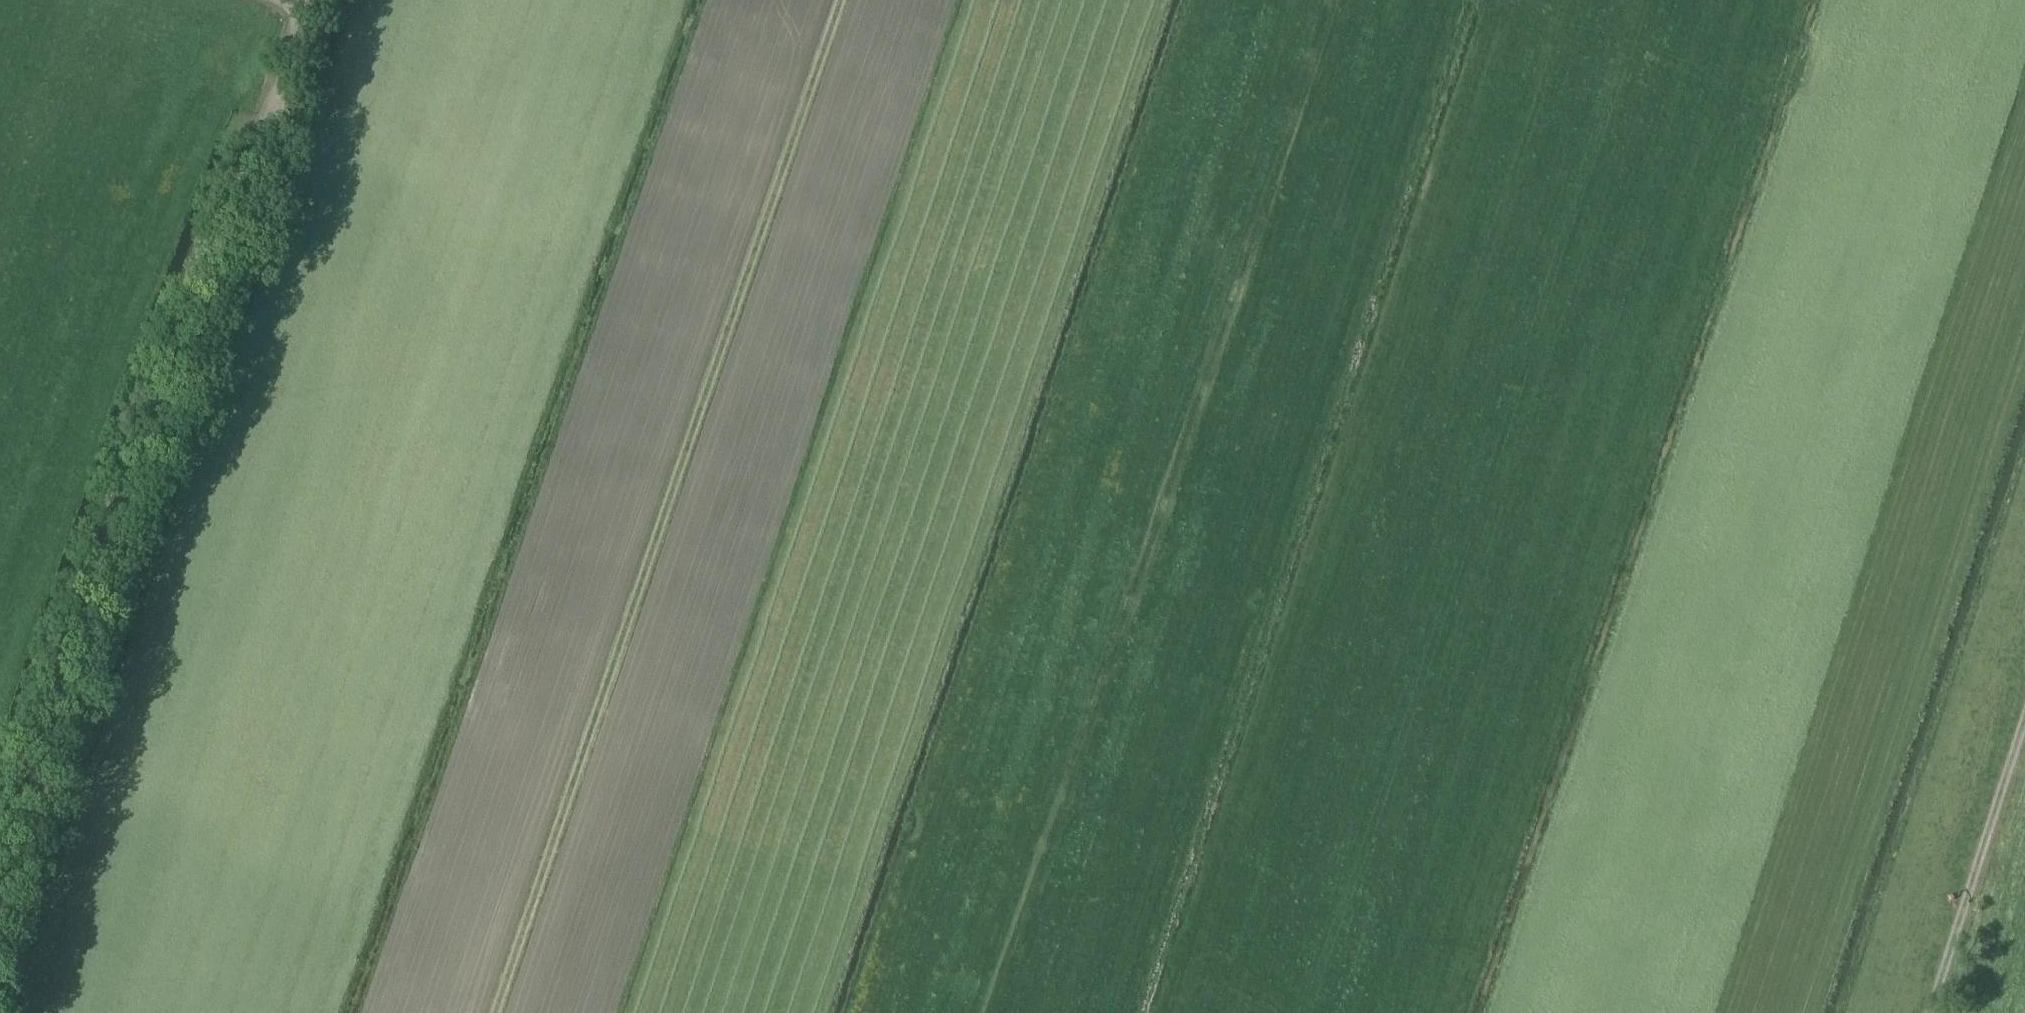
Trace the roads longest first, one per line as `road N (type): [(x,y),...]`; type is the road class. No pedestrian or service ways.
road 1 (track): [(2024,715),(1932,1012)]

